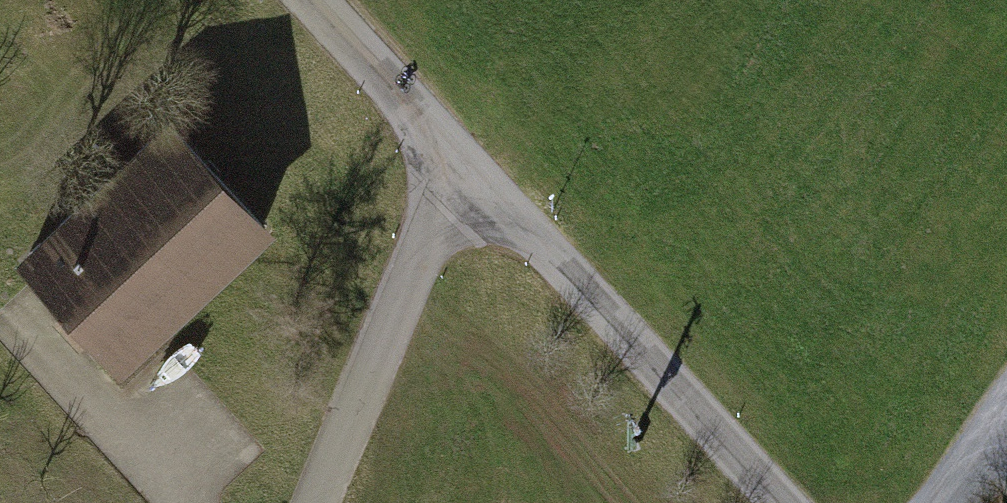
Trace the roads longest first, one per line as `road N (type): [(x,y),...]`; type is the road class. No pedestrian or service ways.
road 1 (tertiary): [(783,502),(462,154)]
road 2 (residential): [(318,502),(462,154)]
road 3 (tertiary): [(462,154),(318,0)]
road 4 (track): [(935,502),(1006,398)]

